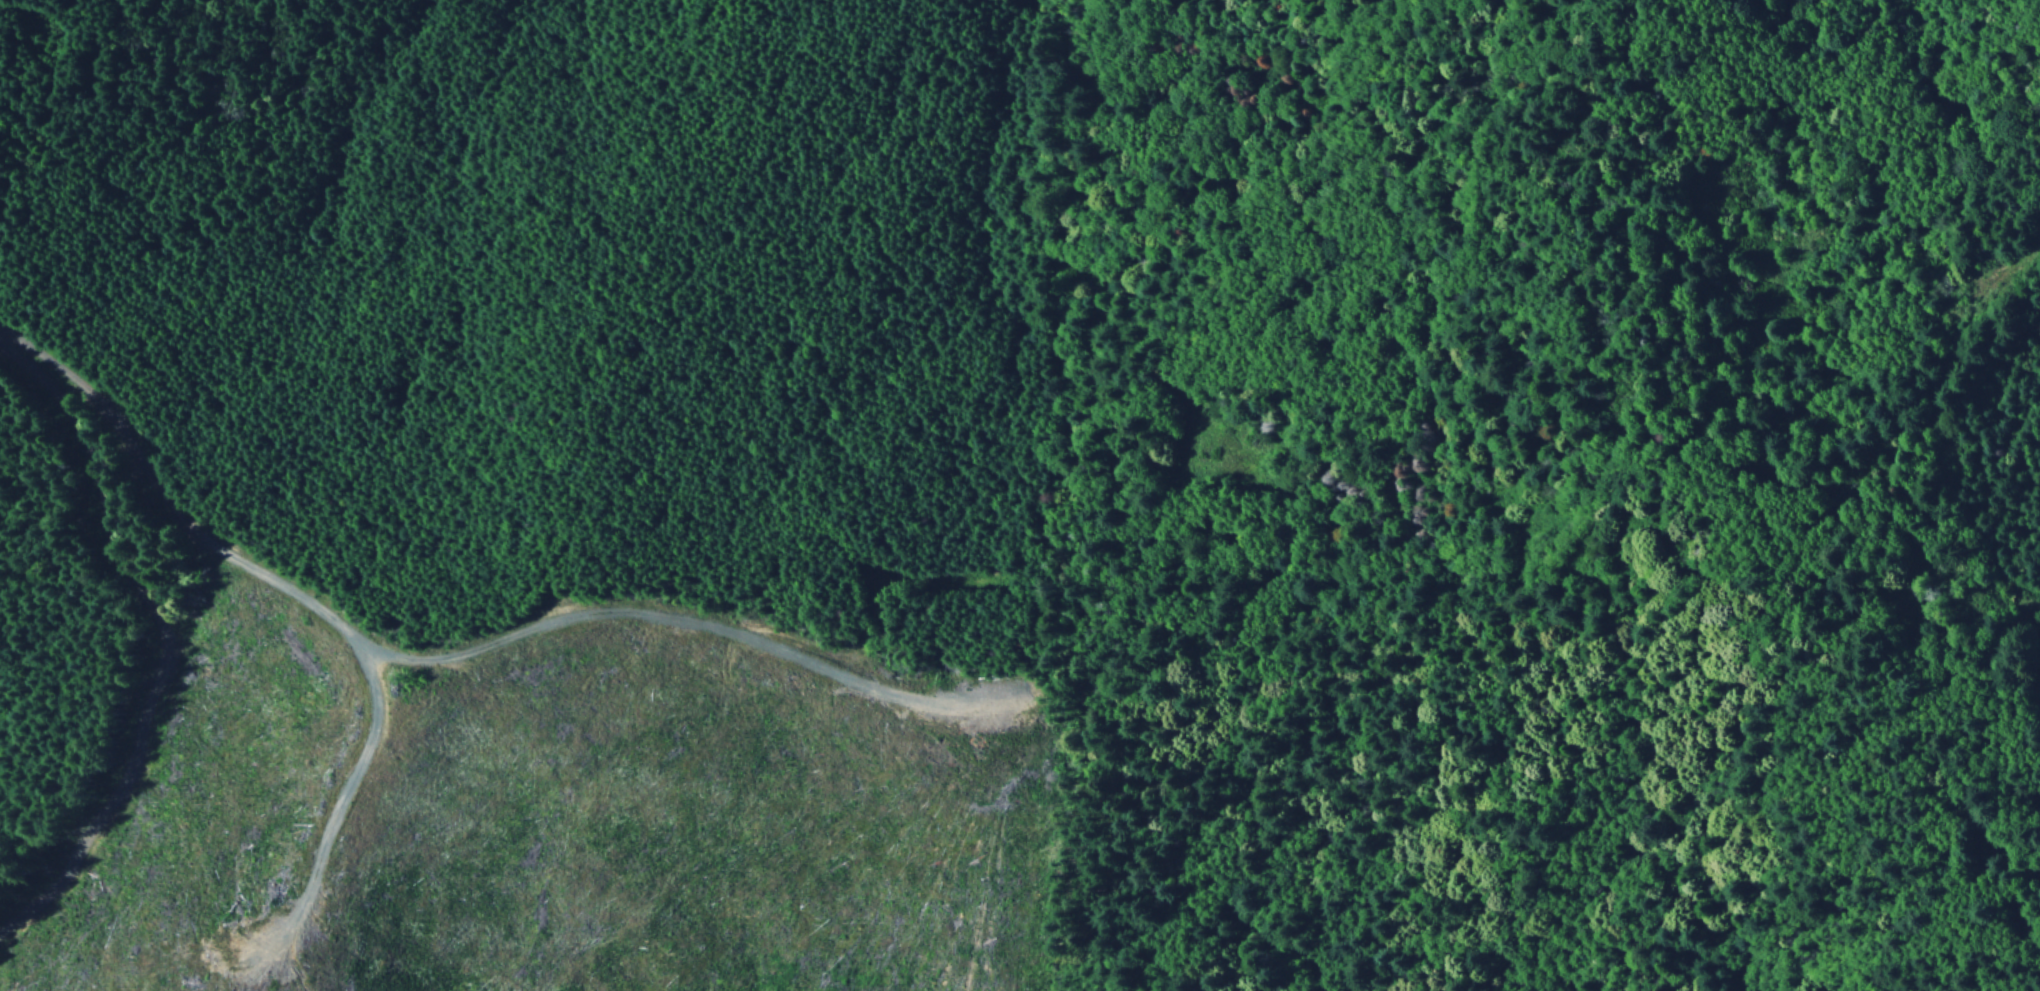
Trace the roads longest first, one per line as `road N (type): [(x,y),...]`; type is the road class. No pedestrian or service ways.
road 1 (residential): [(0,946),(148,767),(148,658),(94,547),(0,427)]

